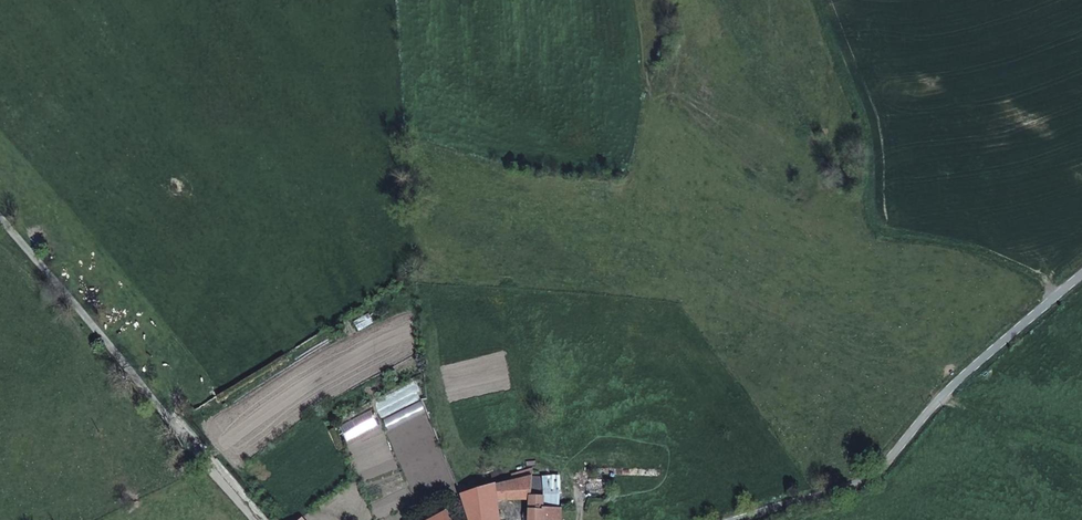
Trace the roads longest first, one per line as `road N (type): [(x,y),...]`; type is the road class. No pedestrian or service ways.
road 1 (unclassified): [(1081,272),(951,388),(894,459),(851,490),(743,519)]
road 2 (unclassified): [(0,218),(263,519)]

